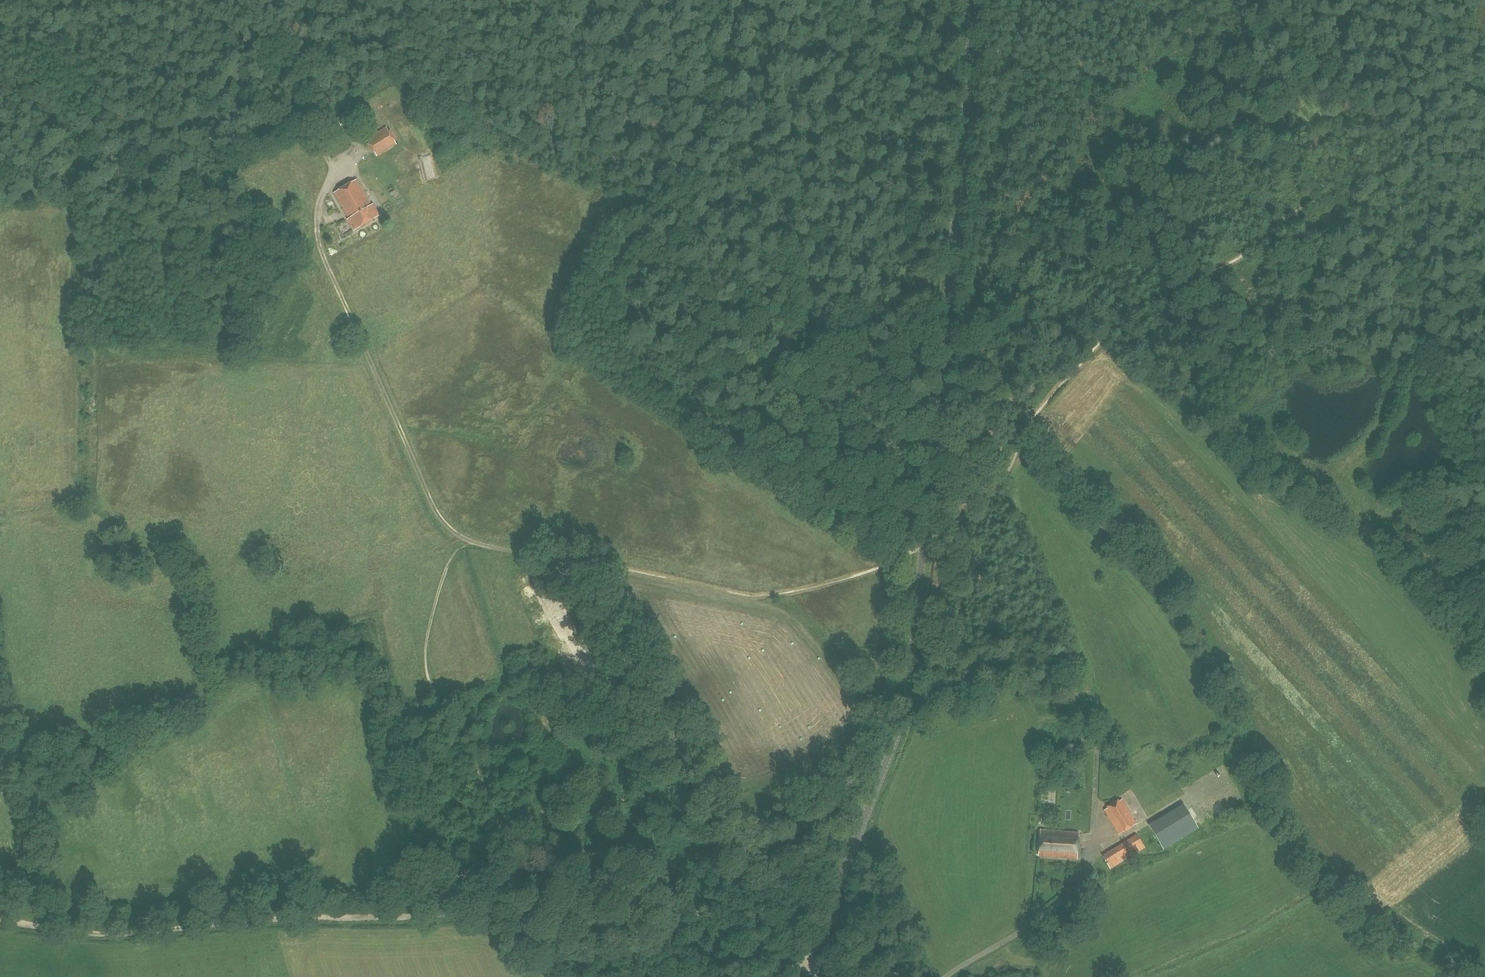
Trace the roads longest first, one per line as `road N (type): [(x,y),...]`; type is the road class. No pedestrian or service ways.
road 1 (unclassified): [(825,976),(827,921),(909,690),(969,135),(975,0)]
road 2 (track): [(810,964),(581,583),(551,560)]
road 3 (track): [(471,540),(442,519),(325,260)]
road 4 (track): [(0,918),(131,932),(312,916)]
road 5 (track): [(517,906),(610,903),(697,912),(767,942)]
road 6 (track): [(312,916),(517,906)]

